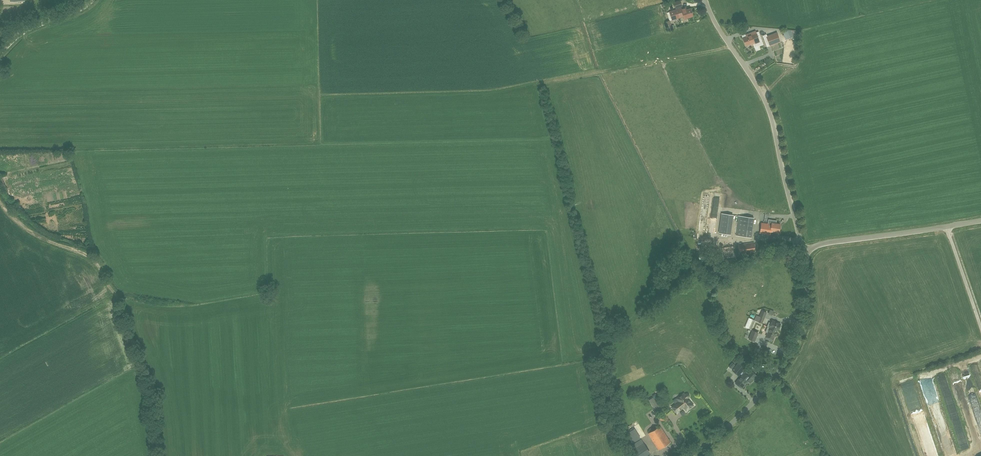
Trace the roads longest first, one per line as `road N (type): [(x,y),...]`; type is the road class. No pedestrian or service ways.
road 1 (unclassified): [(808,251),(769,111),(706,0)]
road 2 (tertiary): [(696,455),(733,426),(794,344),(808,251)]
road 3 (track): [(116,296),(89,255),(43,239),(0,202)]
road 4 (tertiary): [(808,251),(946,227)]

